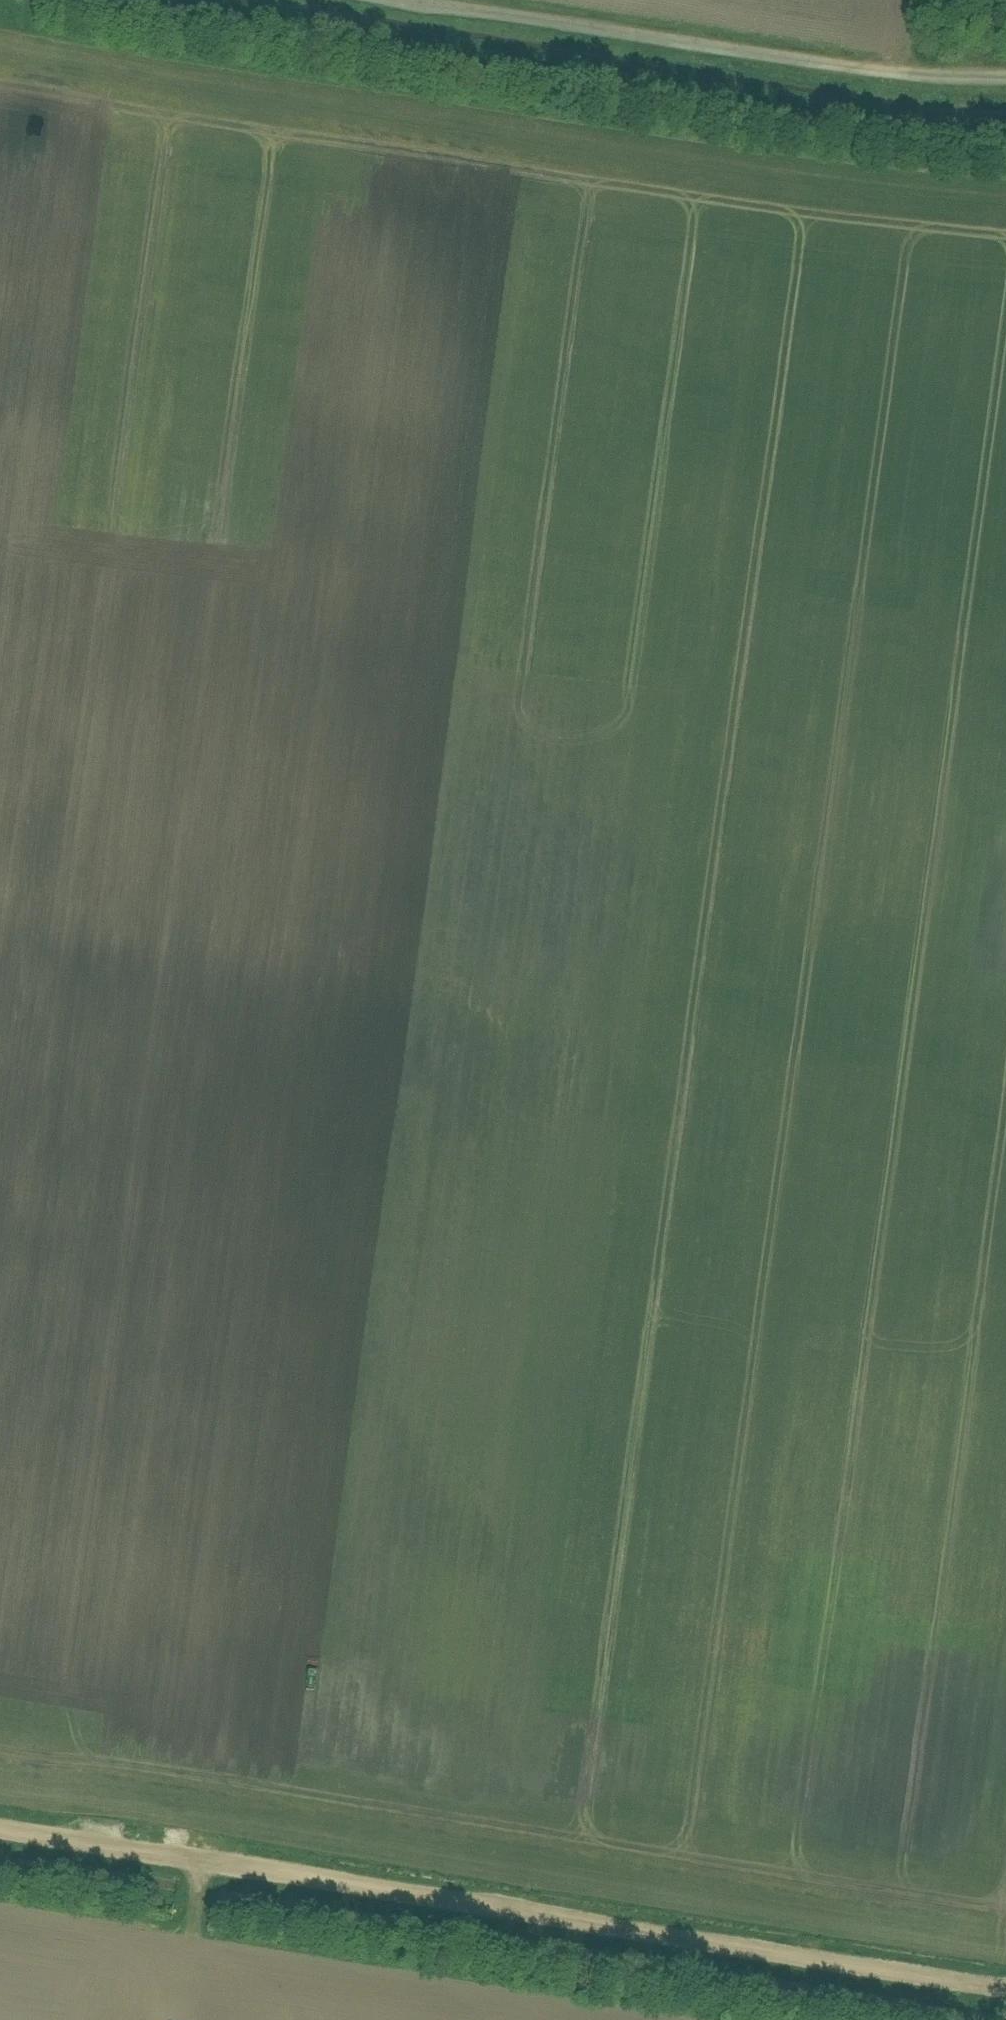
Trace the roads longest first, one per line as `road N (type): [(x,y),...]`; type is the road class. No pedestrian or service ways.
road 1 (track): [(0,1829),(1005,1988)]
road 2 (unclassified): [(1005,63),(873,58),(463,0)]

